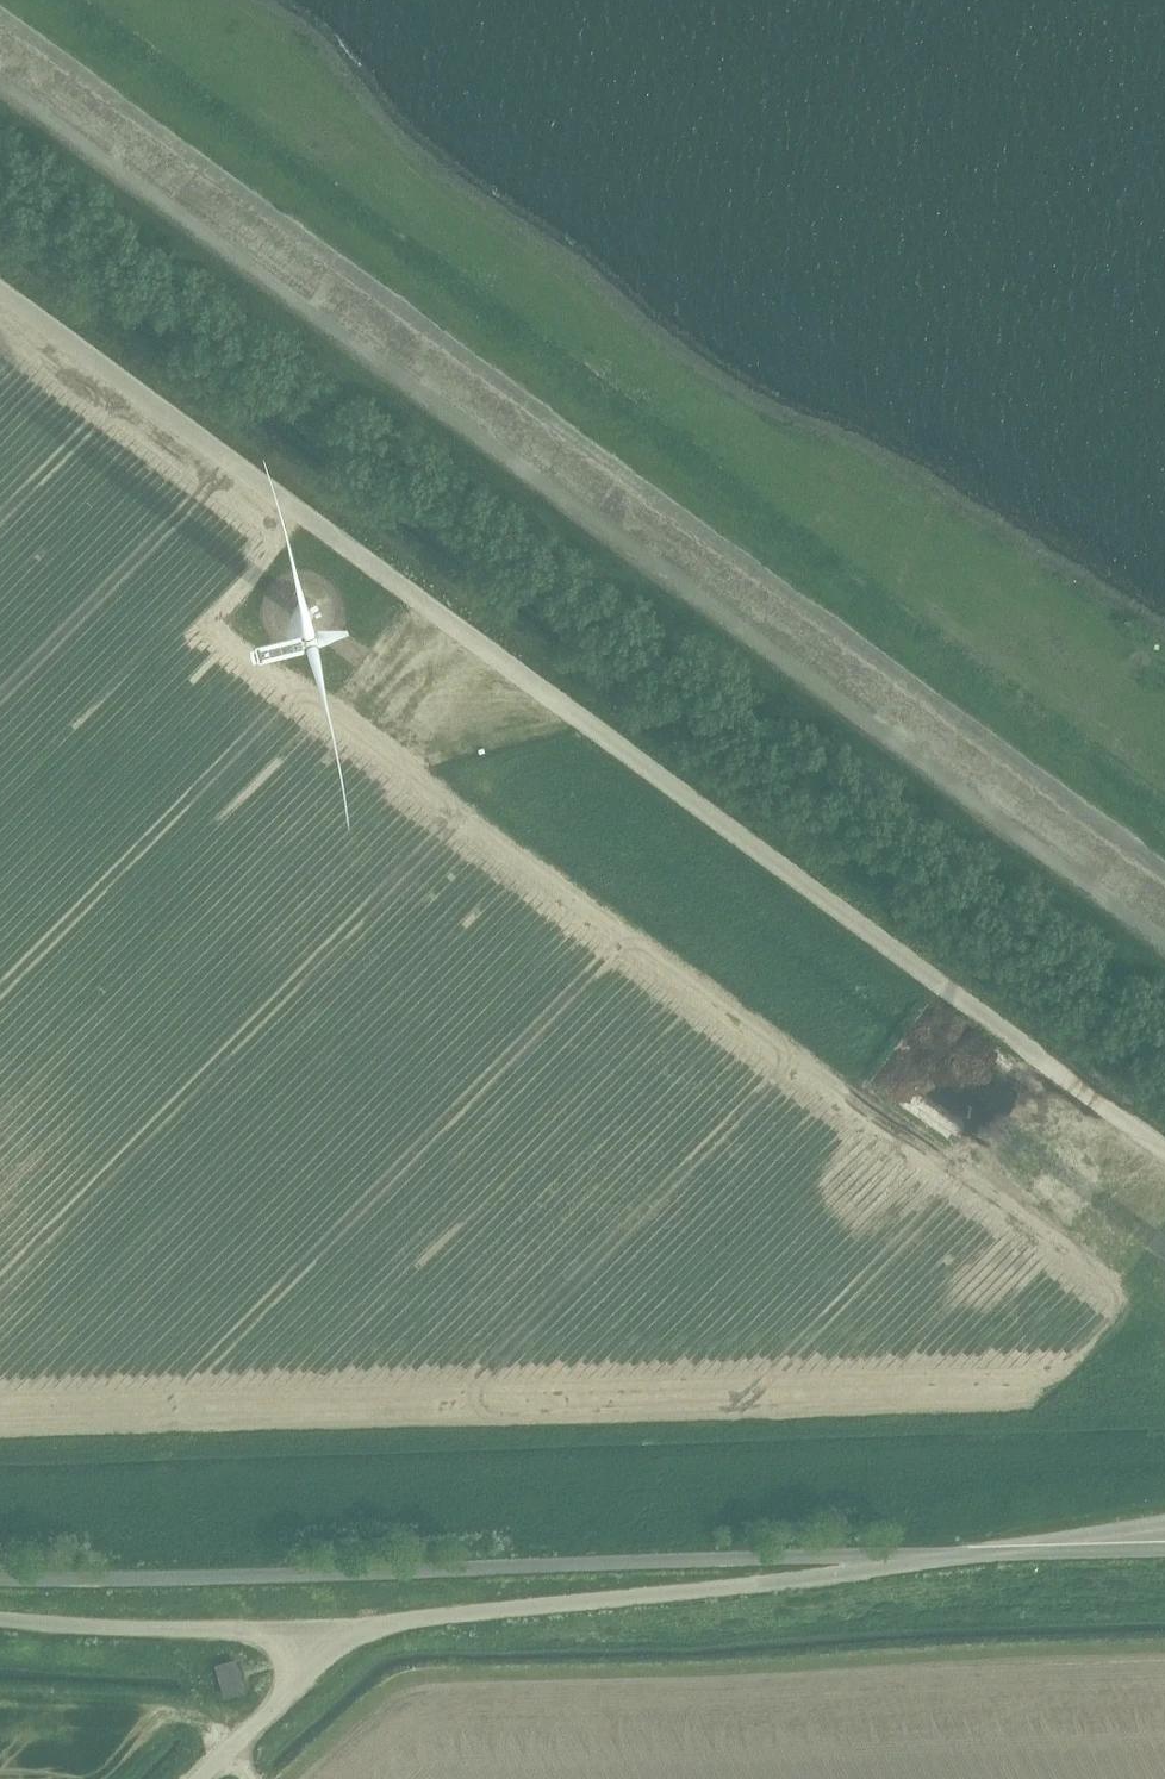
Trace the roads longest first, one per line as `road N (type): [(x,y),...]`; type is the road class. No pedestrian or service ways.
road 1 (unclassified): [(0,1579),(896,1556)]
road 2 (unclassified): [(896,1556),(777,1581),(319,1631)]
road 3 (unclassified): [(319,1631),(0,1621)]
road 4 (unclassified): [(197,1778),(280,1701),(319,1631)]
road 5 (unclassified): [(1075,1552),(896,1556)]

